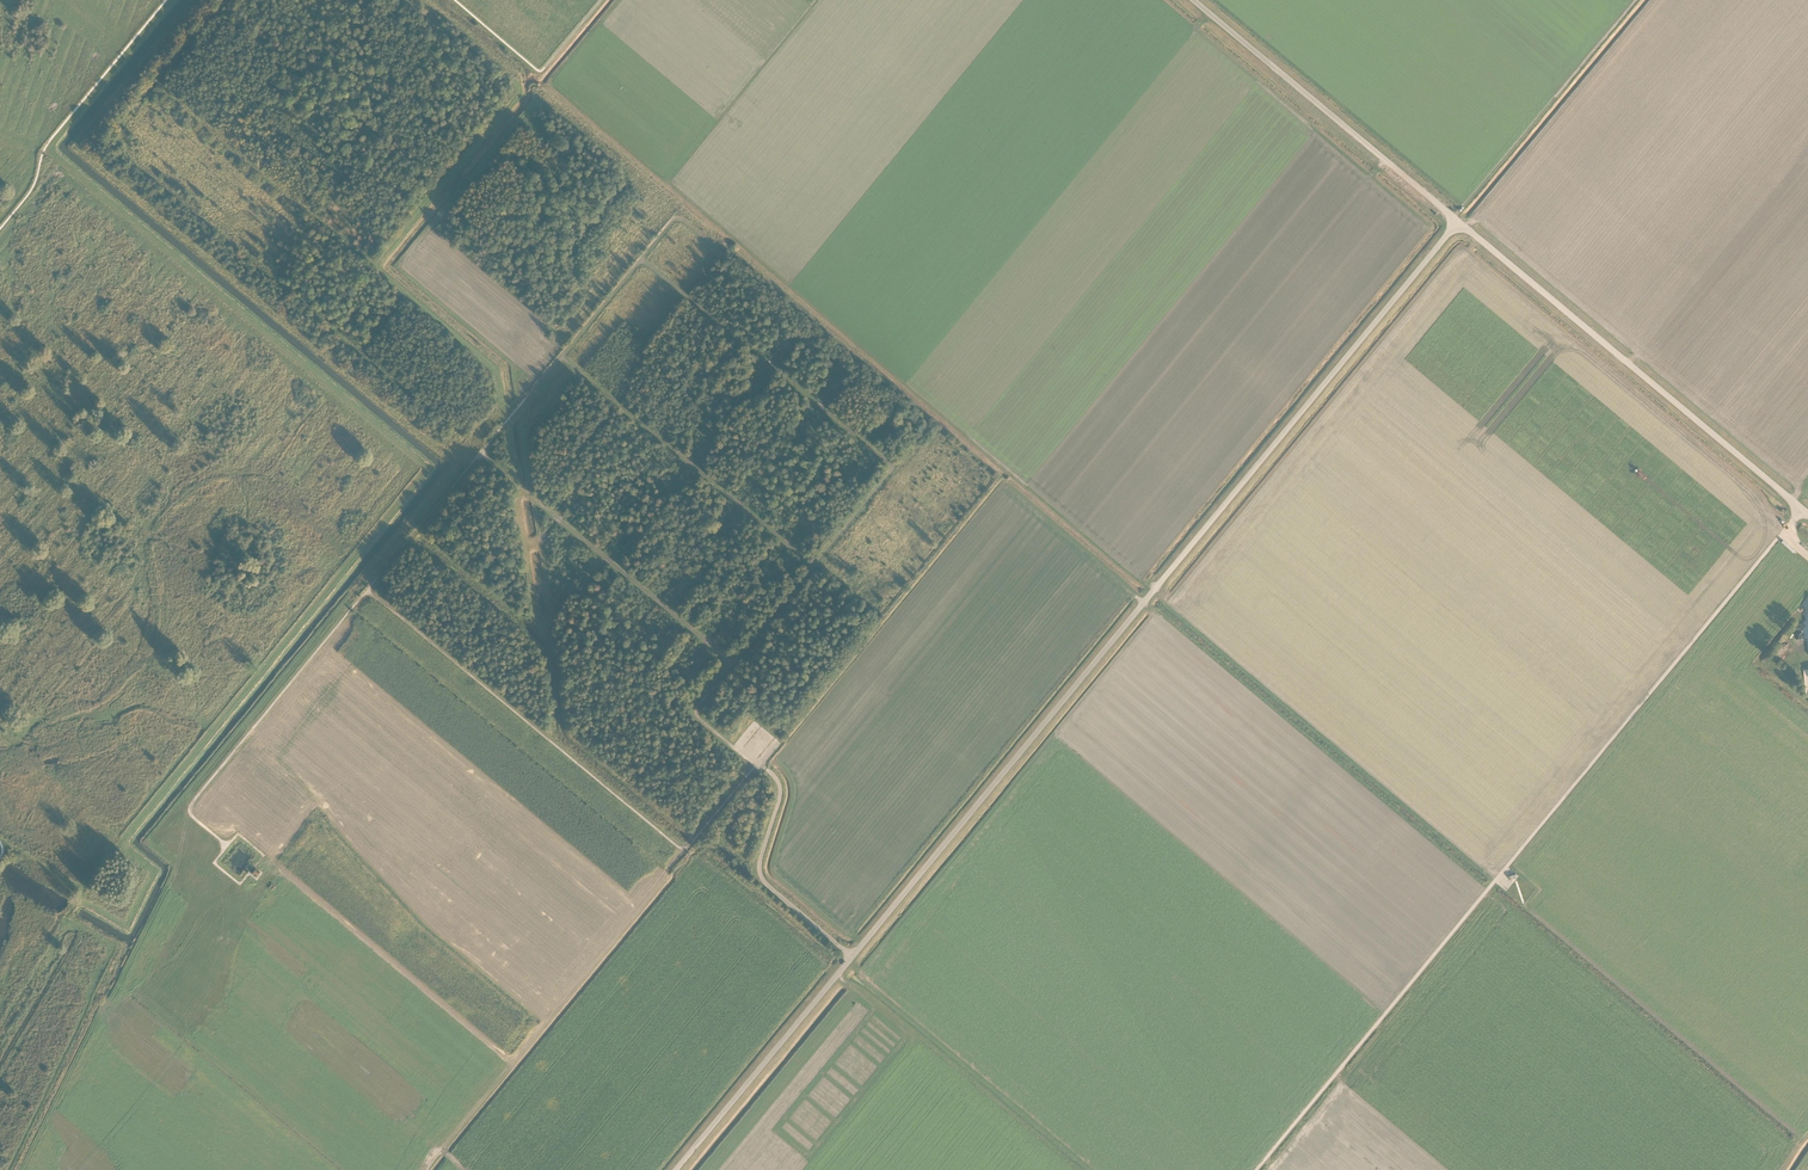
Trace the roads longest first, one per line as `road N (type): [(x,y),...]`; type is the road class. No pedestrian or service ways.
road 1 (unclassified): [(675,1169),(1459,221)]
road 2 (track): [(45,148),(423,469),(81,895)]
road 3 (track): [(1803,509),(1256,1169)]
road 4 (unclassified): [(1807,513),(1459,221)]
road 5 (unclassified): [(1459,221),(1194,0)]
road 6 (track): [(0,844),(81,895),(0,1026)]

